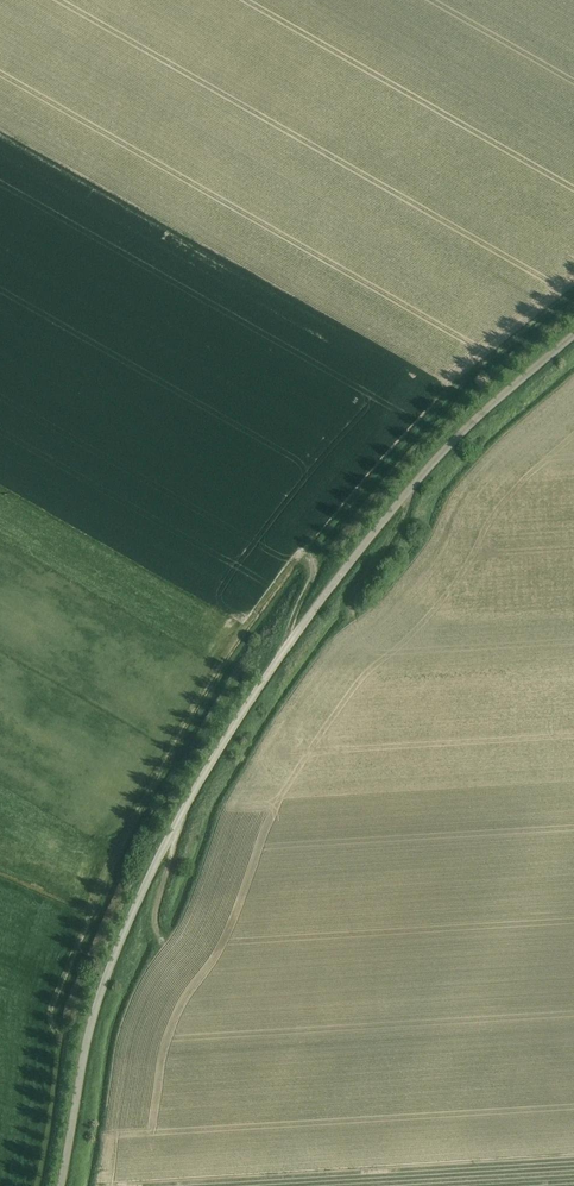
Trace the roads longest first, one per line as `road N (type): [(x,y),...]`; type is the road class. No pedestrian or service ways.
road 1 (unclassified): [(62,1185),(80,1064),(105,974),(151,872),(292,631),(424,472),(573,341)]

